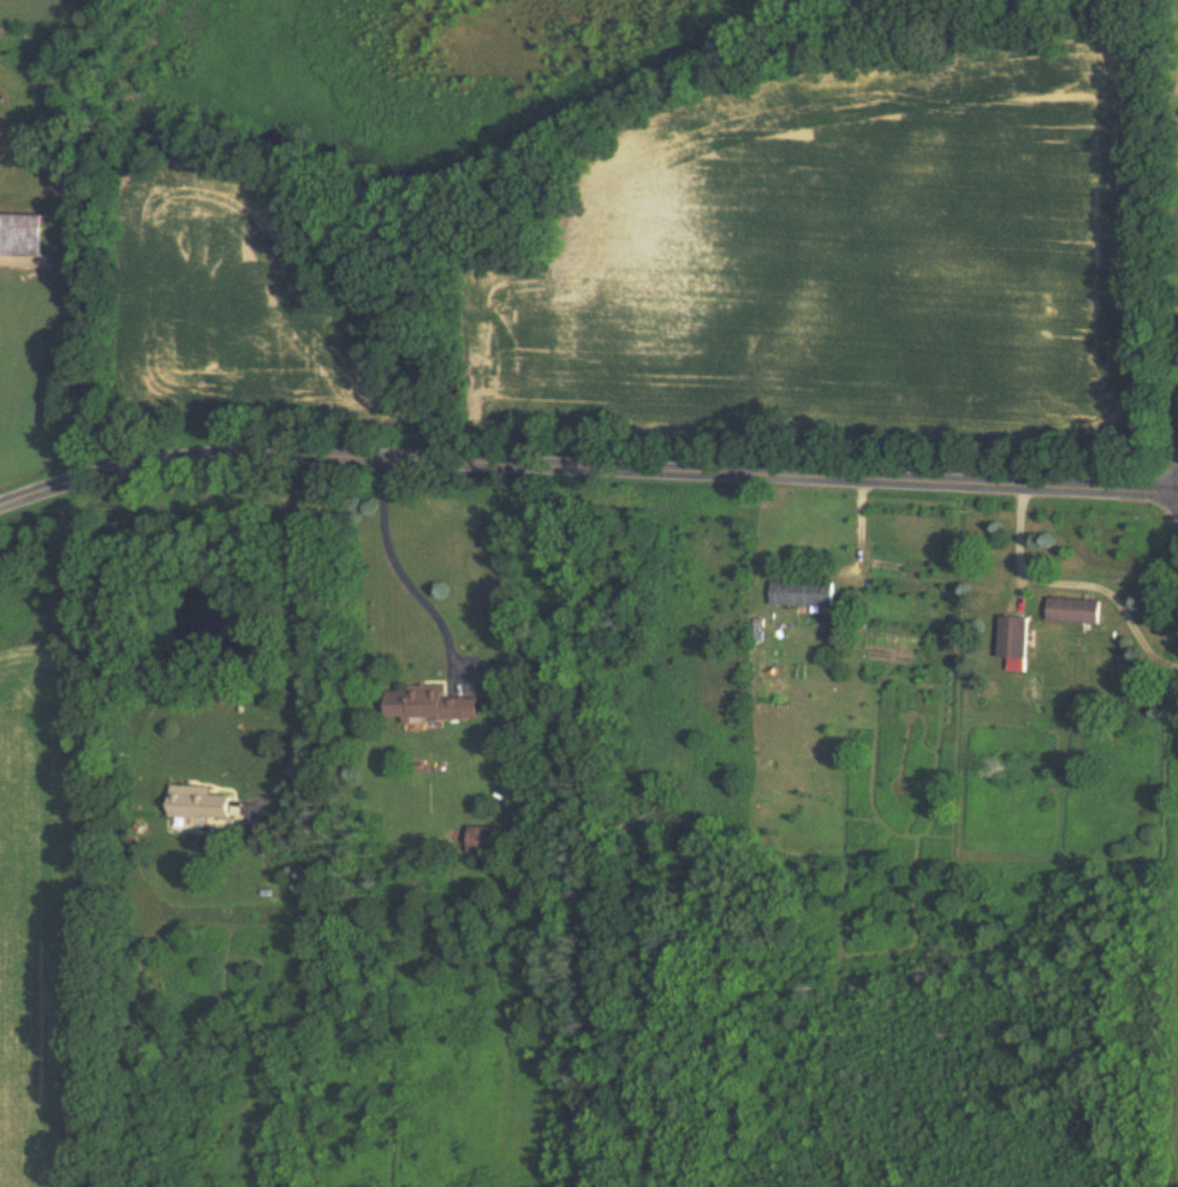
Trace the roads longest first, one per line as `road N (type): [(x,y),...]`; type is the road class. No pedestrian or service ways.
road 1 (residential): [(1177,495),(301,461),(177,466),(0,513)]

